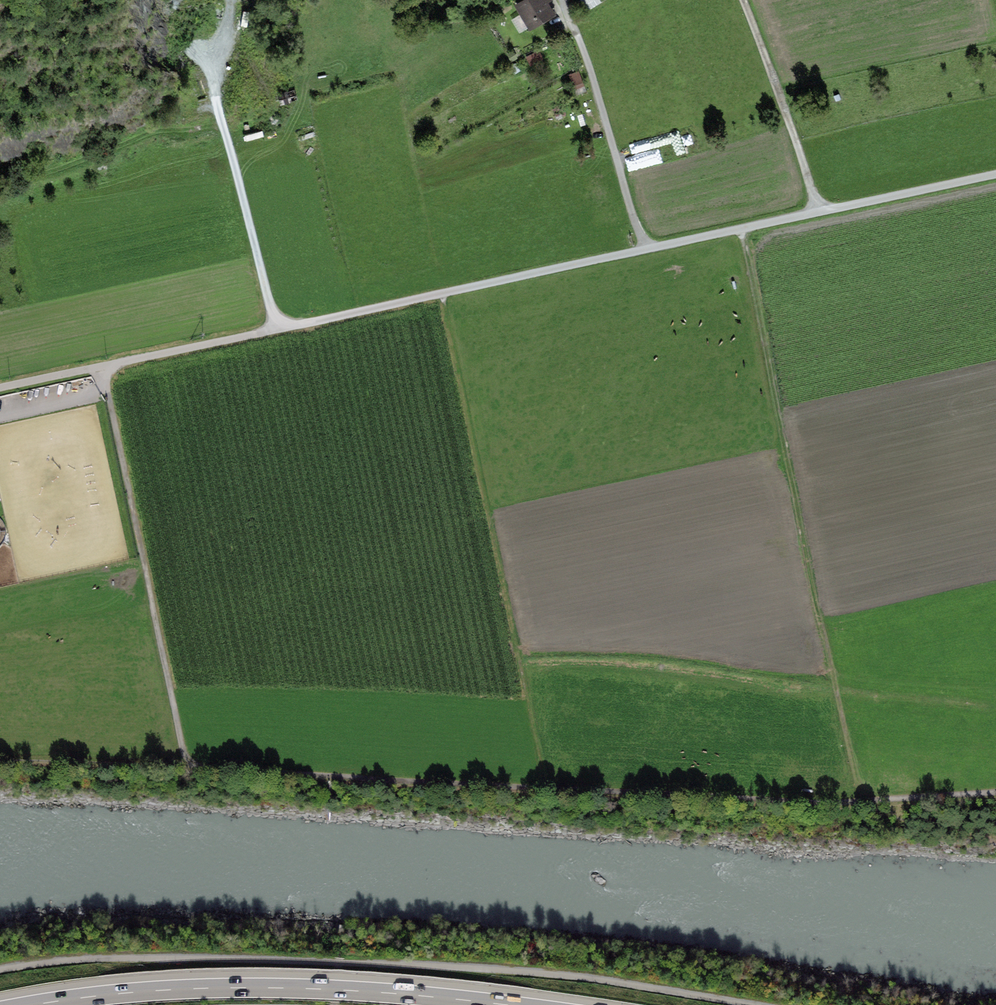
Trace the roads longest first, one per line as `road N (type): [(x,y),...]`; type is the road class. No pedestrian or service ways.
road 1 (track): [(0,384),(995,172)]
road 2 (track): [(995,792),(874,799),(189,766)]
road 3 (unclassified): [(0,978),(341,962),(546,975),(749,1004)]
road 4 (track): [(740,229),(857,798)]
road 5 (motorway): [(507,1004),(225,988),(33,1004)]
road 6 (track): [(189,766),(101,362)]
road 7 (track): [(278,328),(213,85),(232,0)]
road 8 (track): [(564,0),(647,249)]
road 9 (track): [(822,211),(743,0)]

